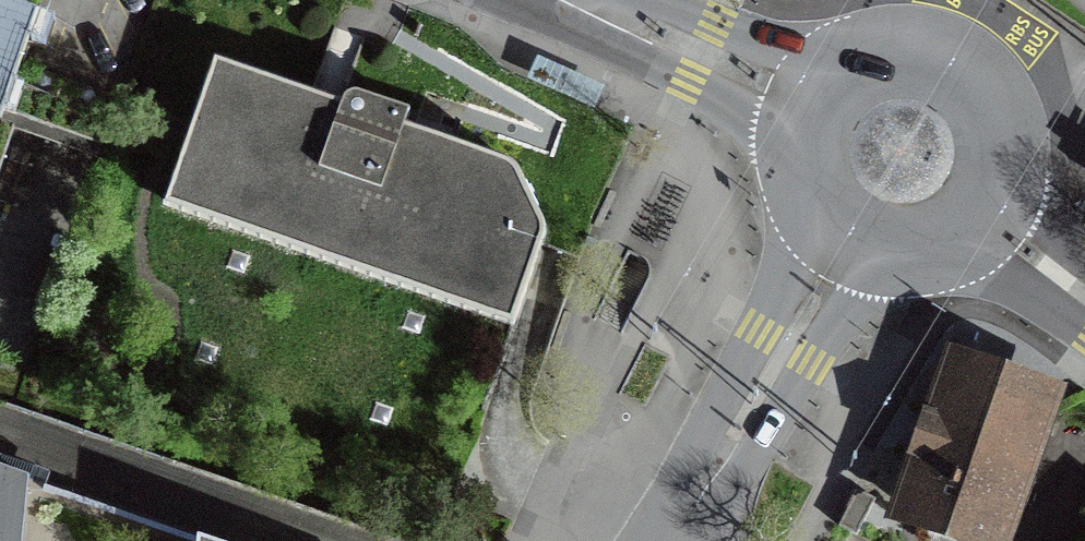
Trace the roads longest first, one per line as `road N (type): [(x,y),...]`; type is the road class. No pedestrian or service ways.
road 1 (tertiary): [(673,540),(848,238)]
road 2 (primary): [(992,218),(1012,156),(990,95),(965,73),(935,60),(870,65),(822,108)]
road 3 (primary): [(556,0),(822,108)]
road 4 (primary): [(848,238),(895,258),(932,257),(965,243),(992,218)]
road 5 (primary): [(822,108),(809,170),(826,214),(848,238)]
road 6 (primary): [(992,218),(1084,296)]

